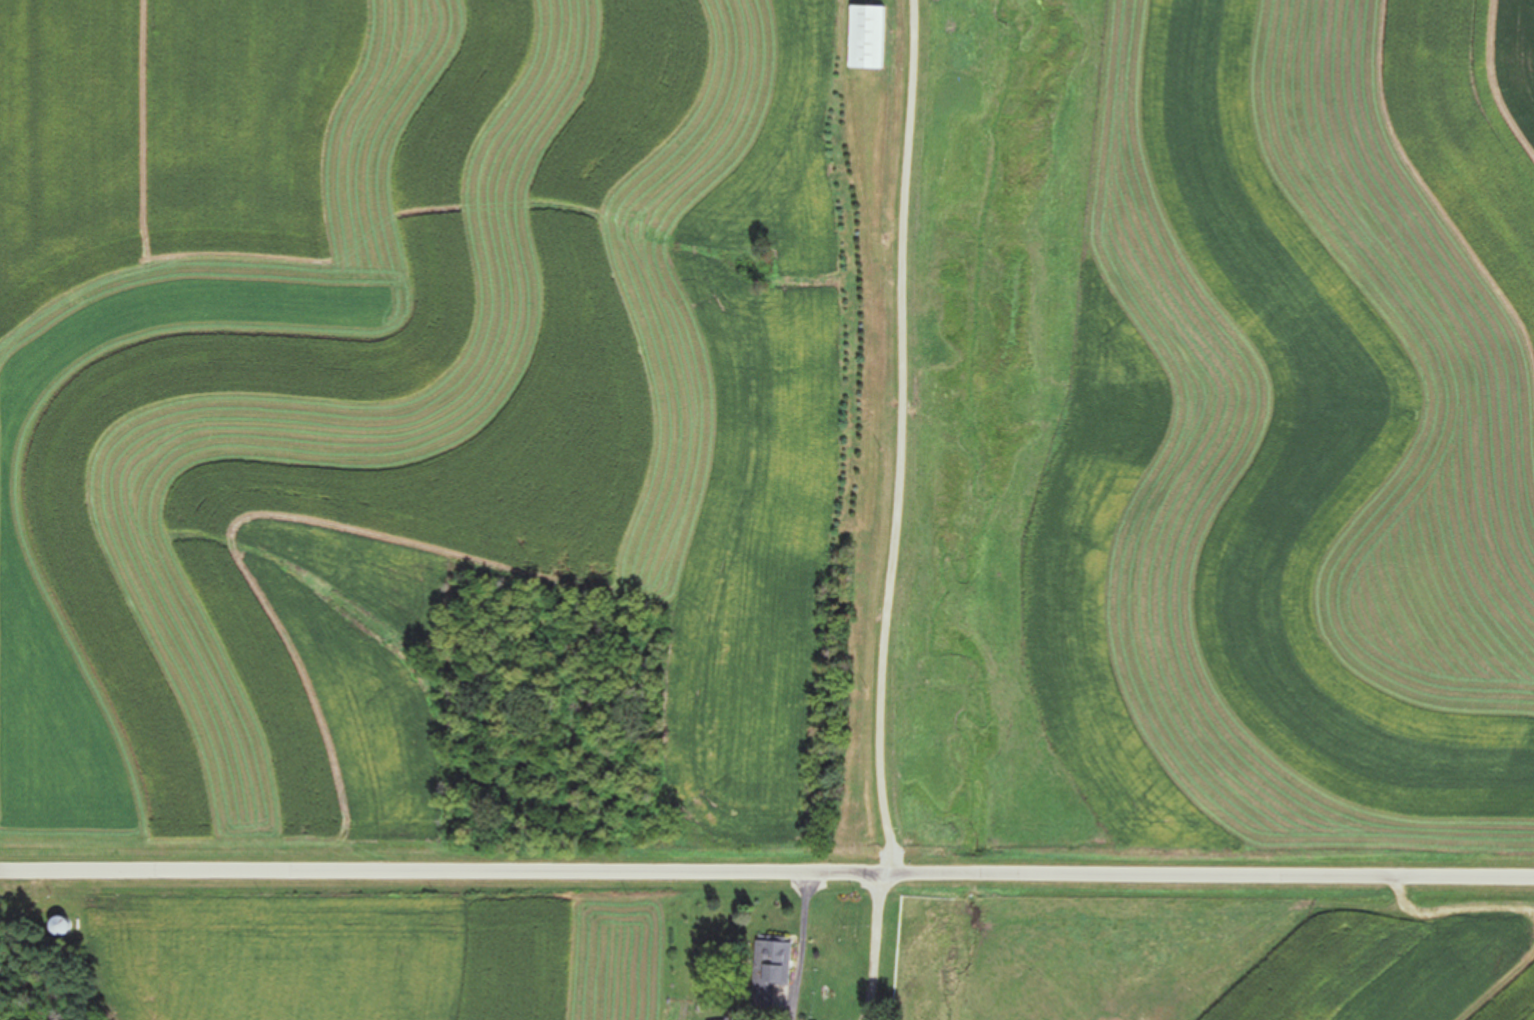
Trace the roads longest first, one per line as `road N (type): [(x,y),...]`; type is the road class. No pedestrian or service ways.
road 1 (residential): [(1533,879),(886,877),(0,855)]

